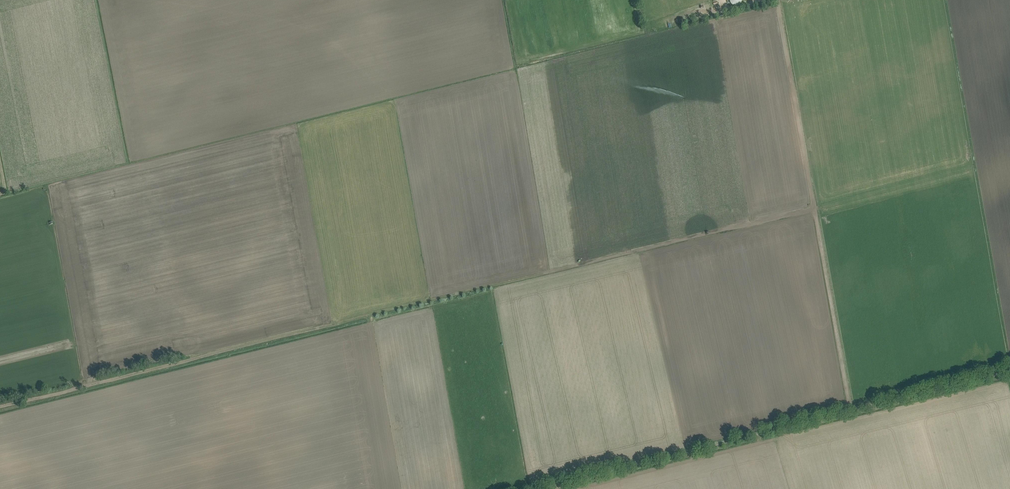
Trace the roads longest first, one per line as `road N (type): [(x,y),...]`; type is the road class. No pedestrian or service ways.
road 1 (track): [(1009,374),(539,488)]
road 2 (track): [(778,0),(854,412)]

